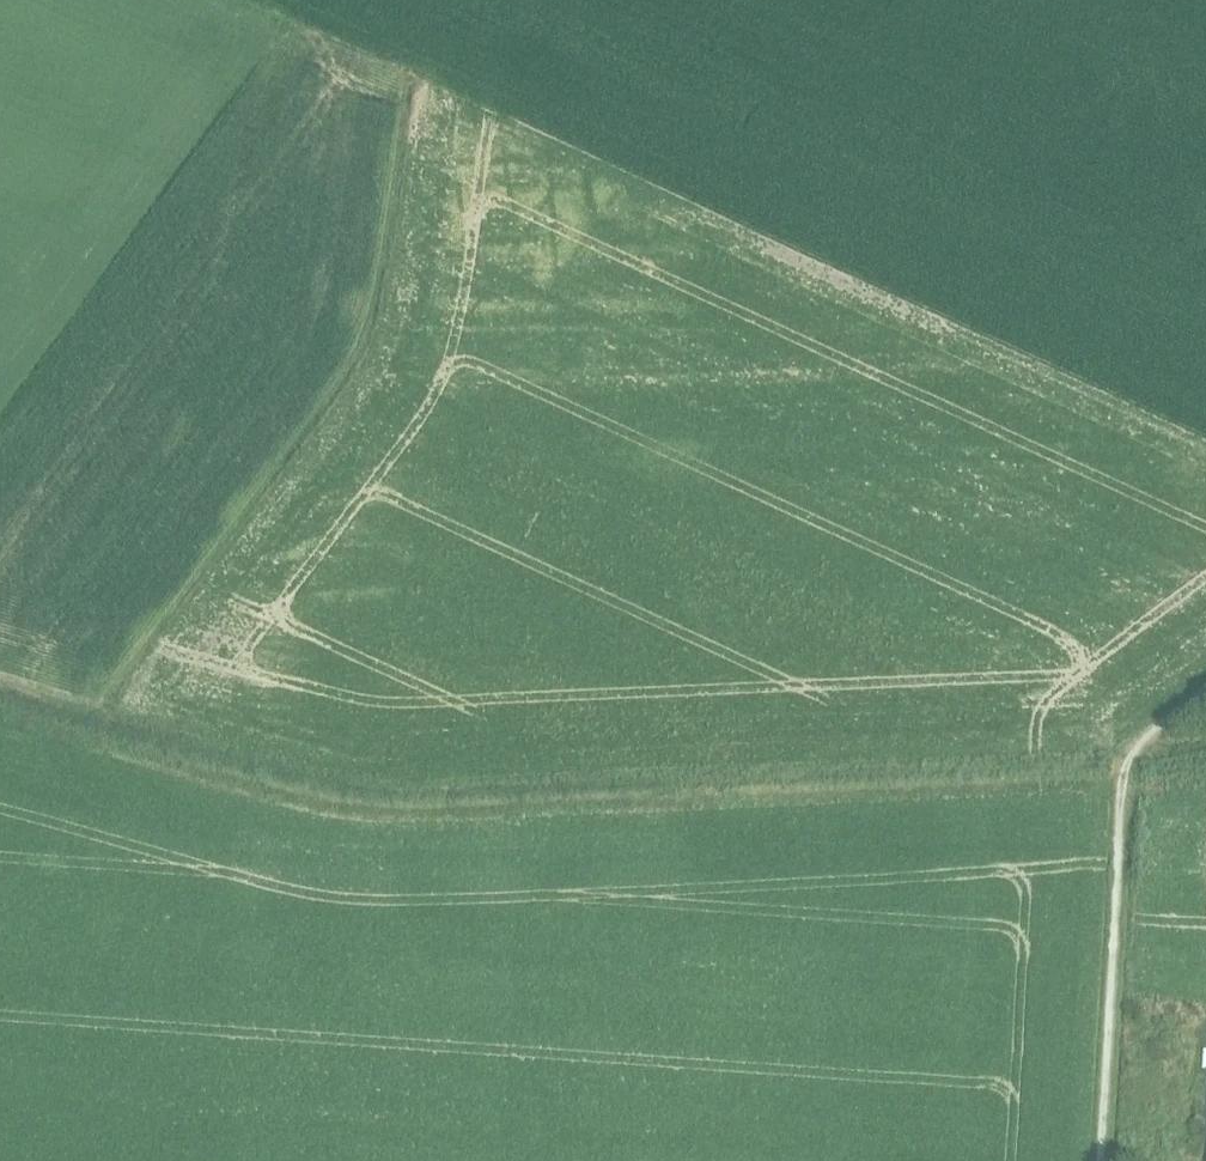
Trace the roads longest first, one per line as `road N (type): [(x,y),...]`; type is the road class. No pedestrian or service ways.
road 1 (track): [(1205,689),(1144,741),(1124,777),(1102,1160)]

